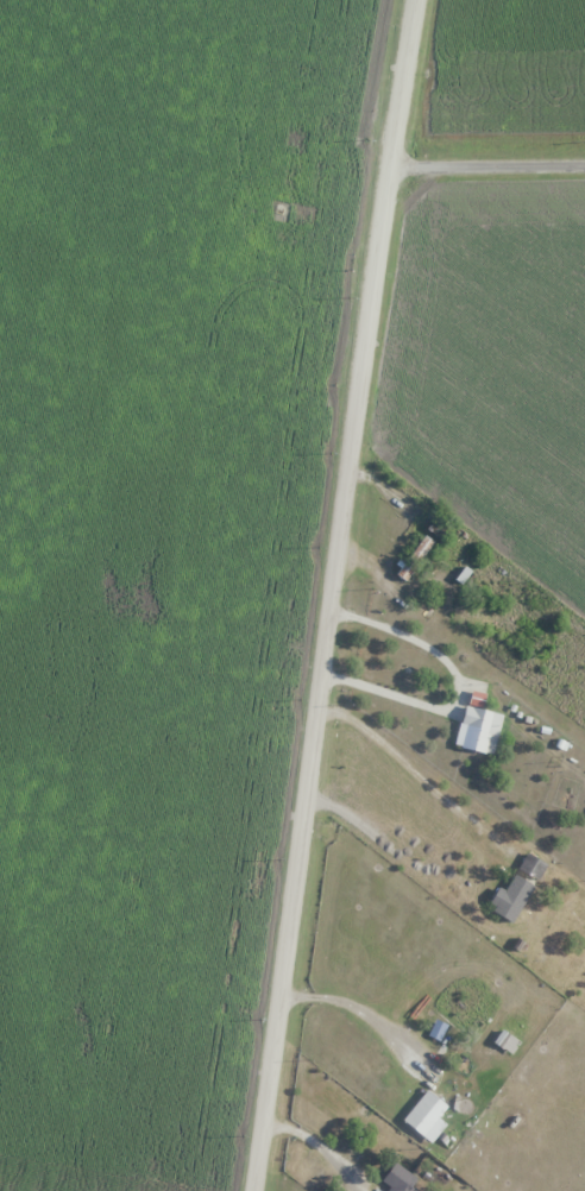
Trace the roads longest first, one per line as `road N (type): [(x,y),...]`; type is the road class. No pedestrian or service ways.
road 1 (residential): [(254,1190),(416,0)]
road 2 (residential): [(390,170),(584,166)]

